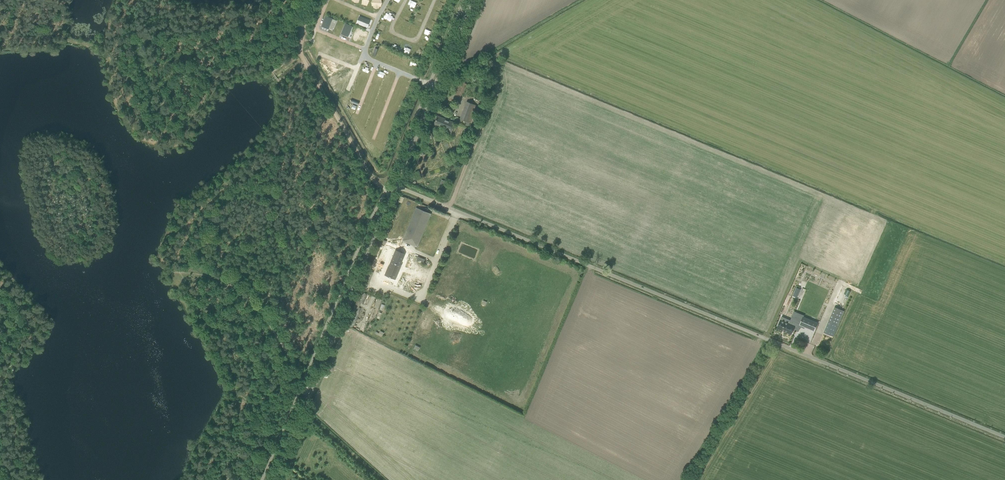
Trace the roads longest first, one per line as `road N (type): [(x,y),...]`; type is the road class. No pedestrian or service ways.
road 1 (unclassified): [(1004,438),(395,186)]
road 2 (tertiary): [(275,479),(395,186)]
road 3 (tertiary): [(395,186),(471,0)]
road 4 (track): [(302,38),(305,62),(360,157),(393,192)]

